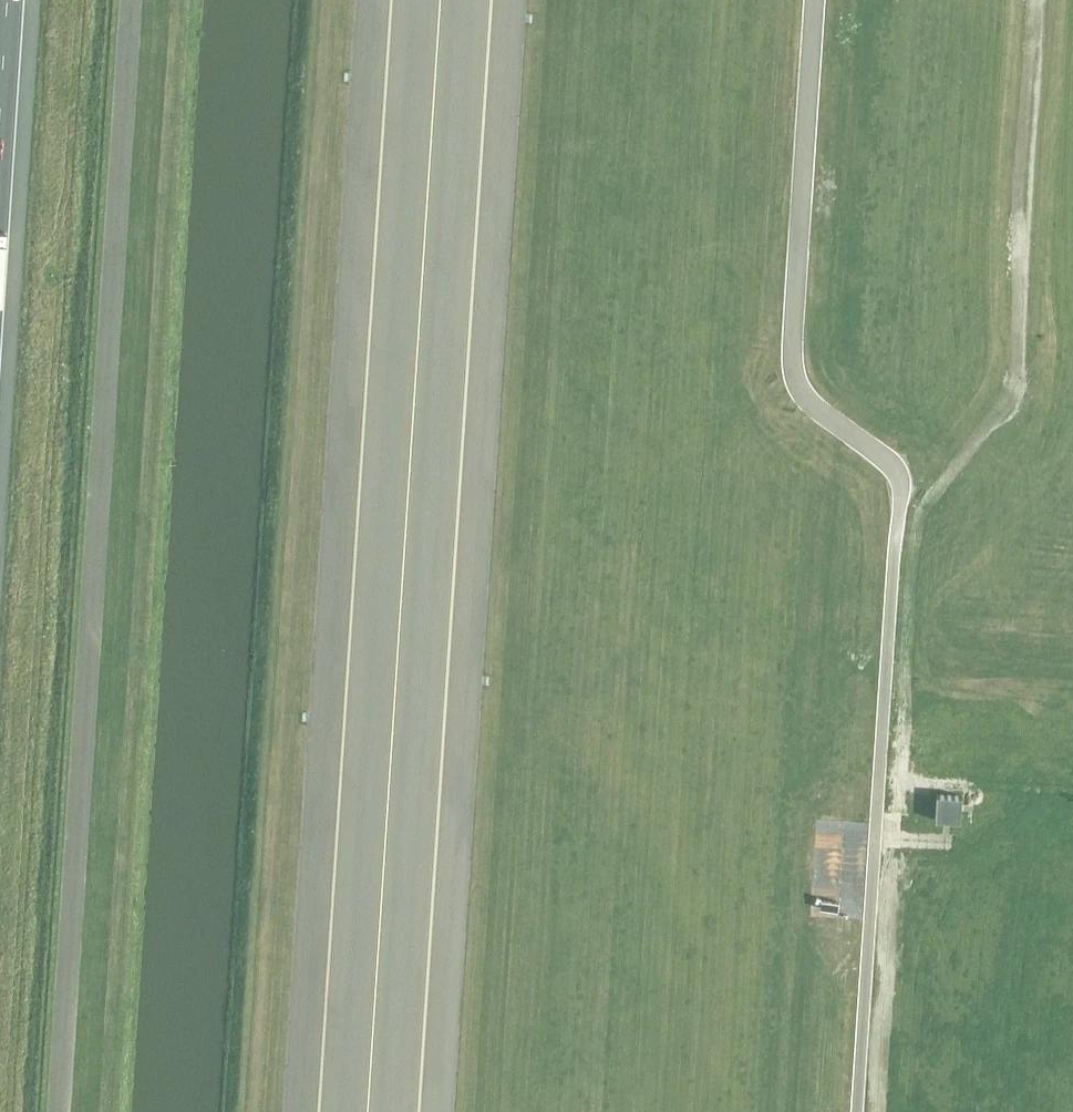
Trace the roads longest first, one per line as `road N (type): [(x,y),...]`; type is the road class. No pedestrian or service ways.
road 1 (motorway): [(0,138),(9,0)]

